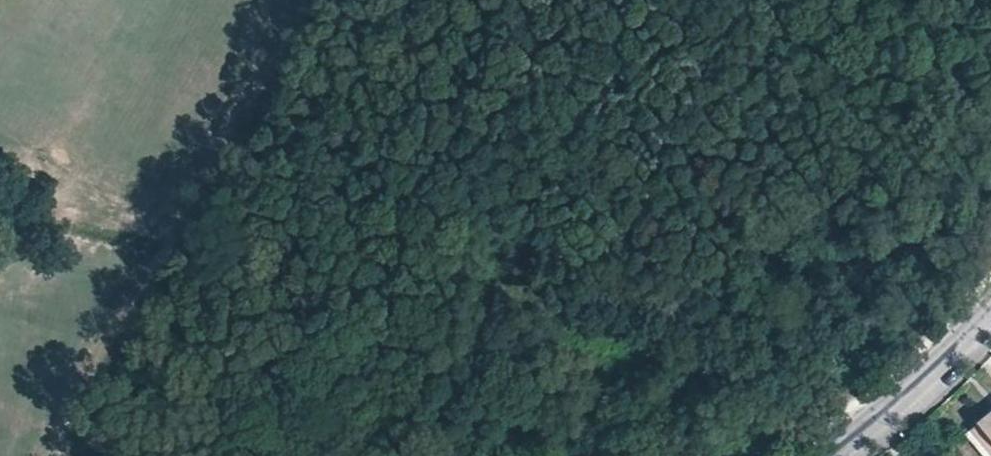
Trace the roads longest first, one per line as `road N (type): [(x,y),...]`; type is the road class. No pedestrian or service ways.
road 1 (residential): [(837,455),(990,315)]

